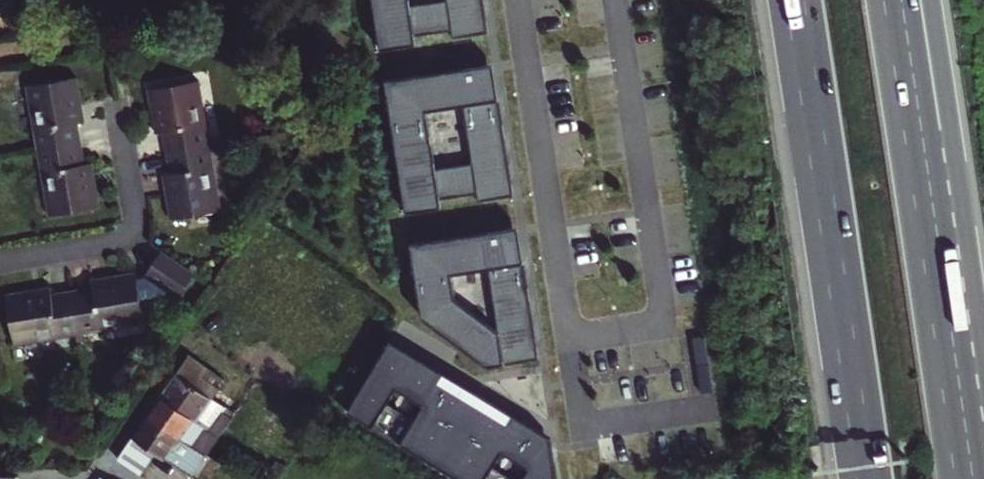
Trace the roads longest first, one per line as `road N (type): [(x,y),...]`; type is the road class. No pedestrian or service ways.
road 1 (motorway): [(804,0),(874,478)]
road 2 (motorway): [(961,463),(890,0)]
road 3 (motorway): [(961,463),(960,265),(928,0)]

